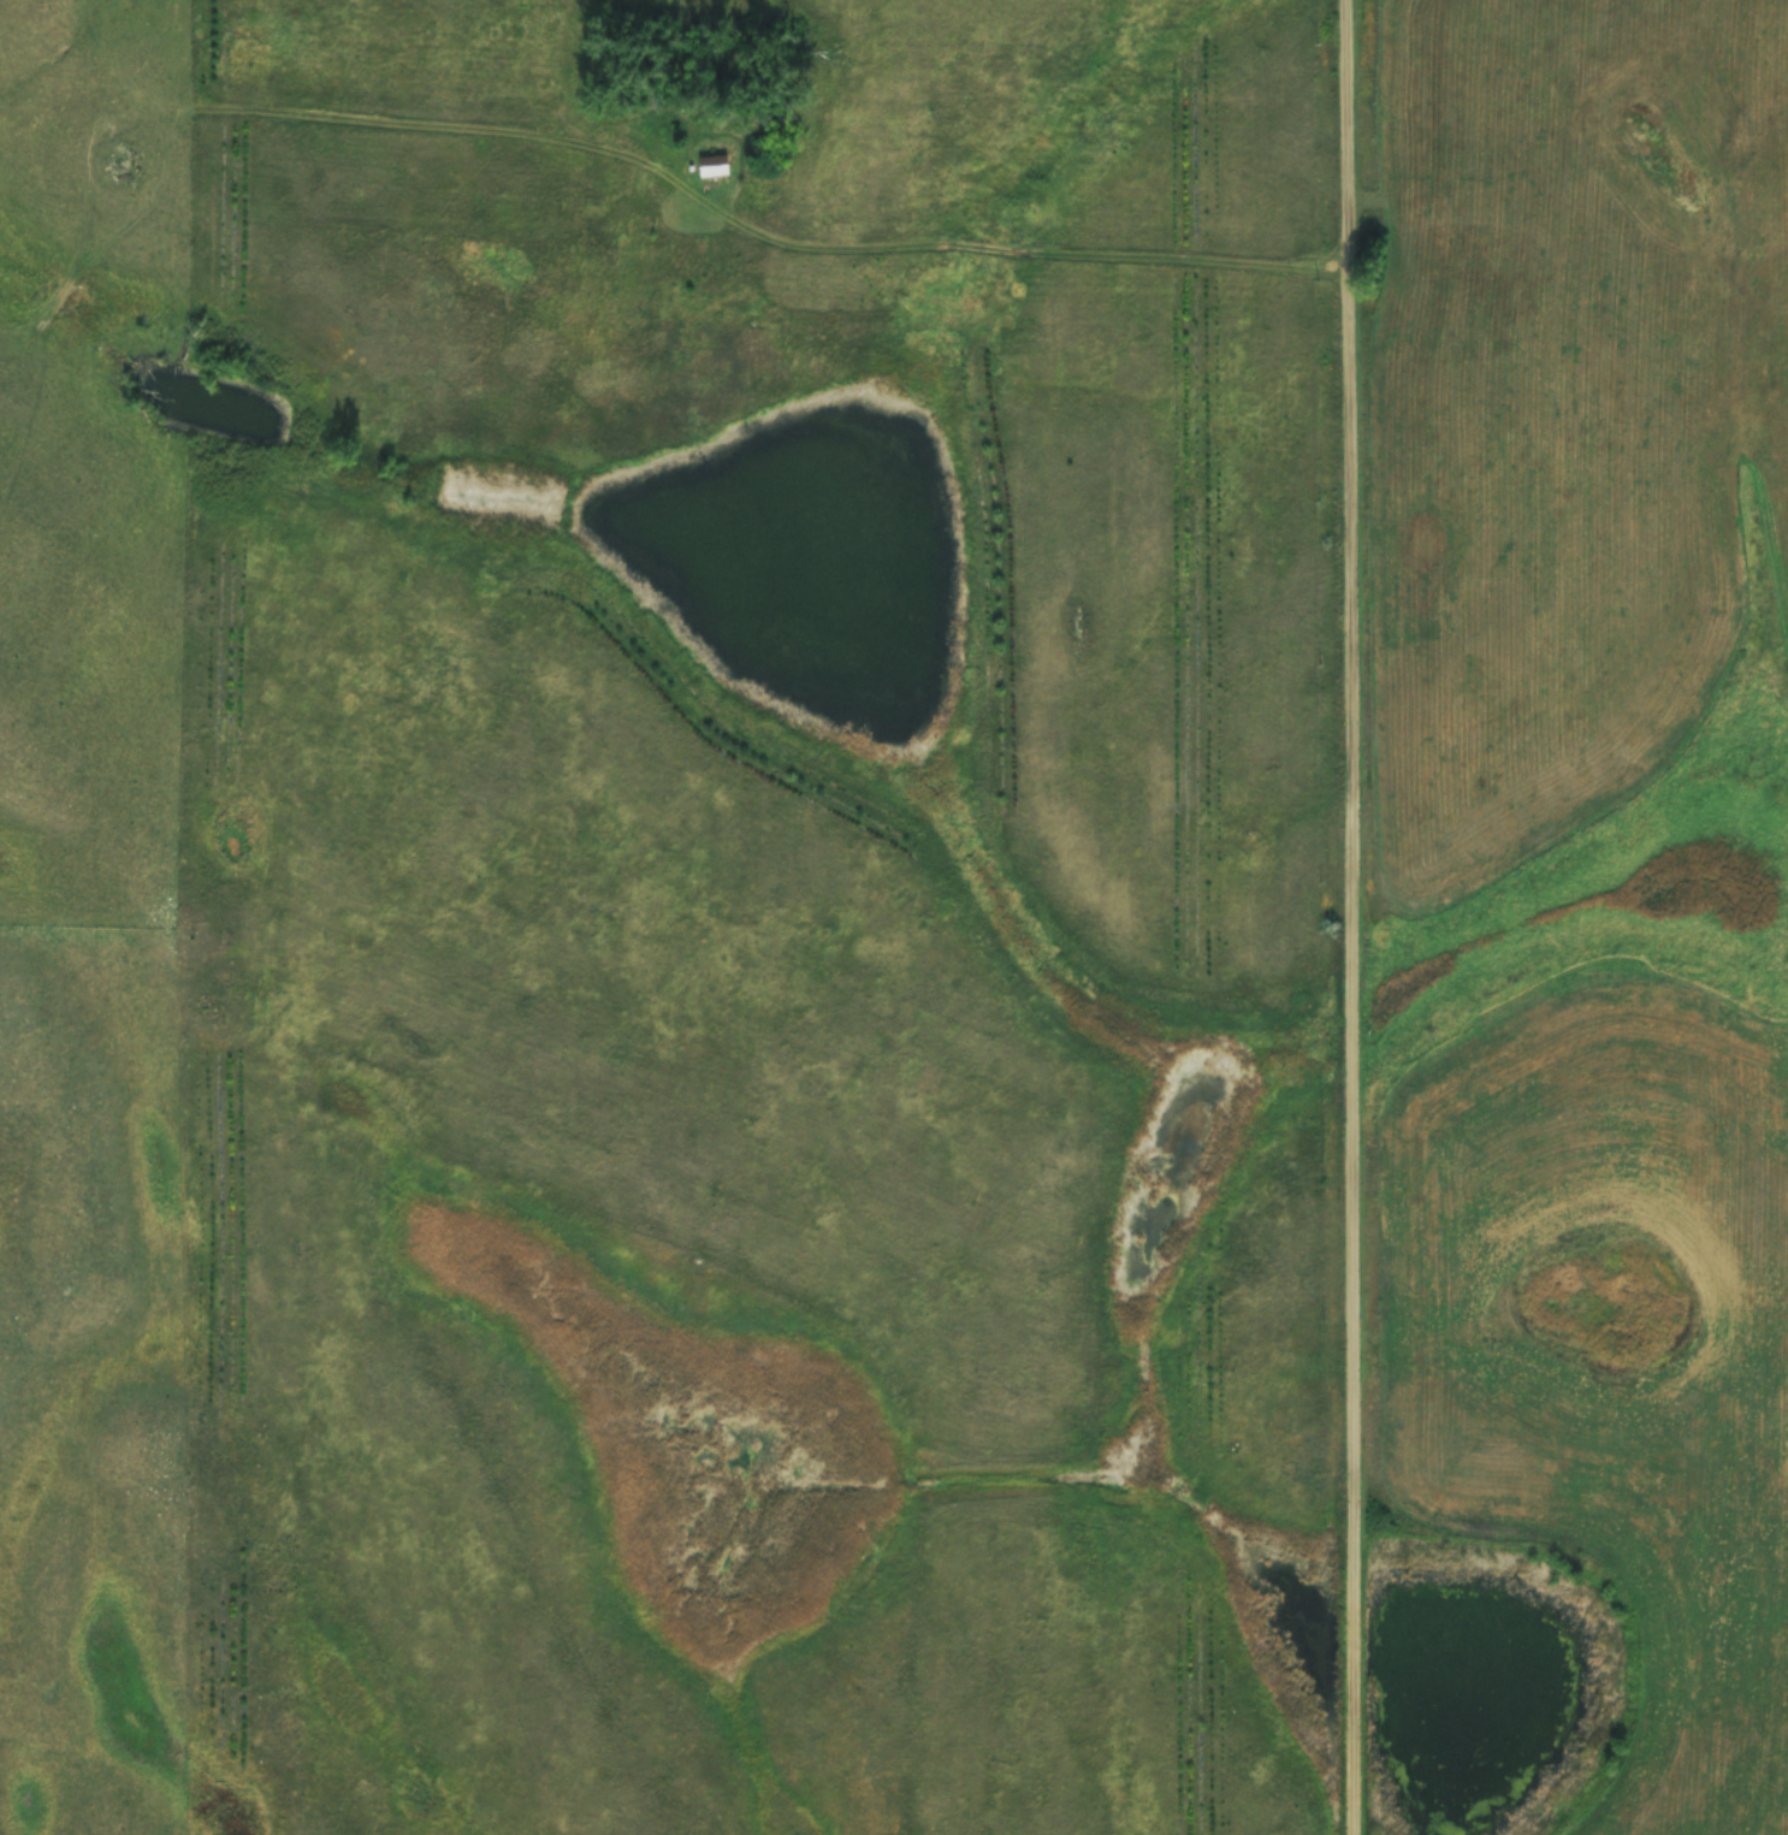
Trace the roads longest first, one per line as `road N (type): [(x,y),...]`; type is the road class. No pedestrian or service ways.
road 1 (residential): [(1359,1834),(1348,0)]
road 2 (track): [(1787,979),(1052,985),(0,970)]

